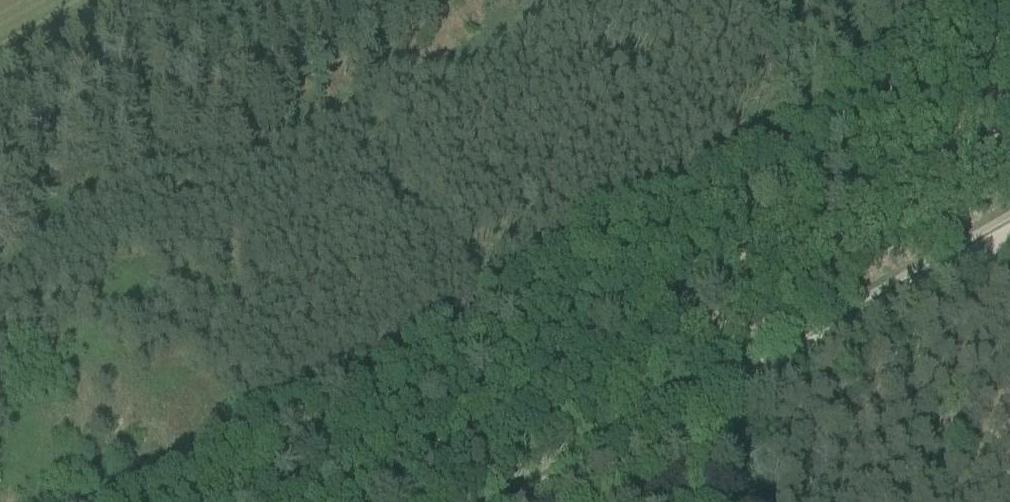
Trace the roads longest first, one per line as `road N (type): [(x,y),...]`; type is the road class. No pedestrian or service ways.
road 1 (track): [(534,501),(1009,231)]
road 2 (track): [(120,0),(0,69)]

